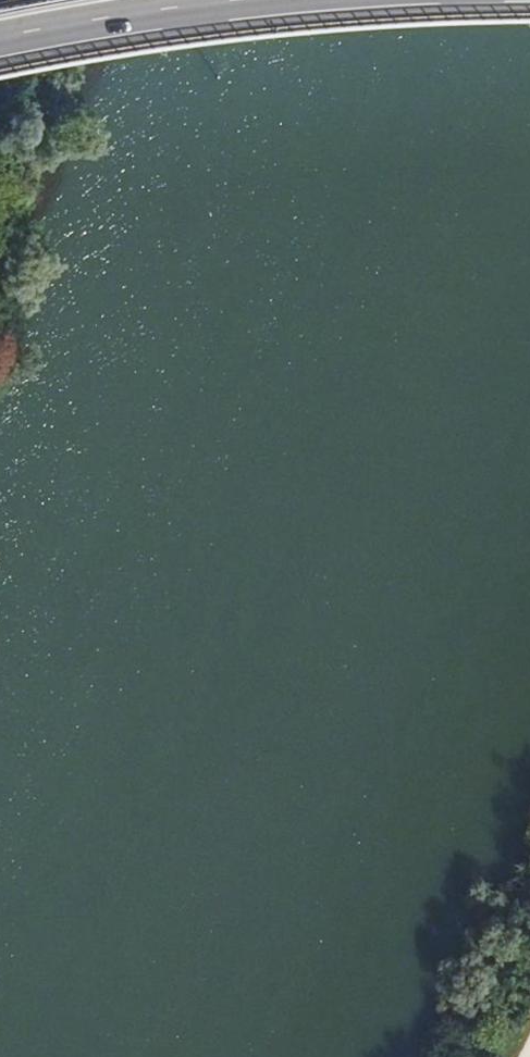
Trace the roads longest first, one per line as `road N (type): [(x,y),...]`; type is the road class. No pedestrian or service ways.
road 1 (motorway): [(0,40),(286,0)]

